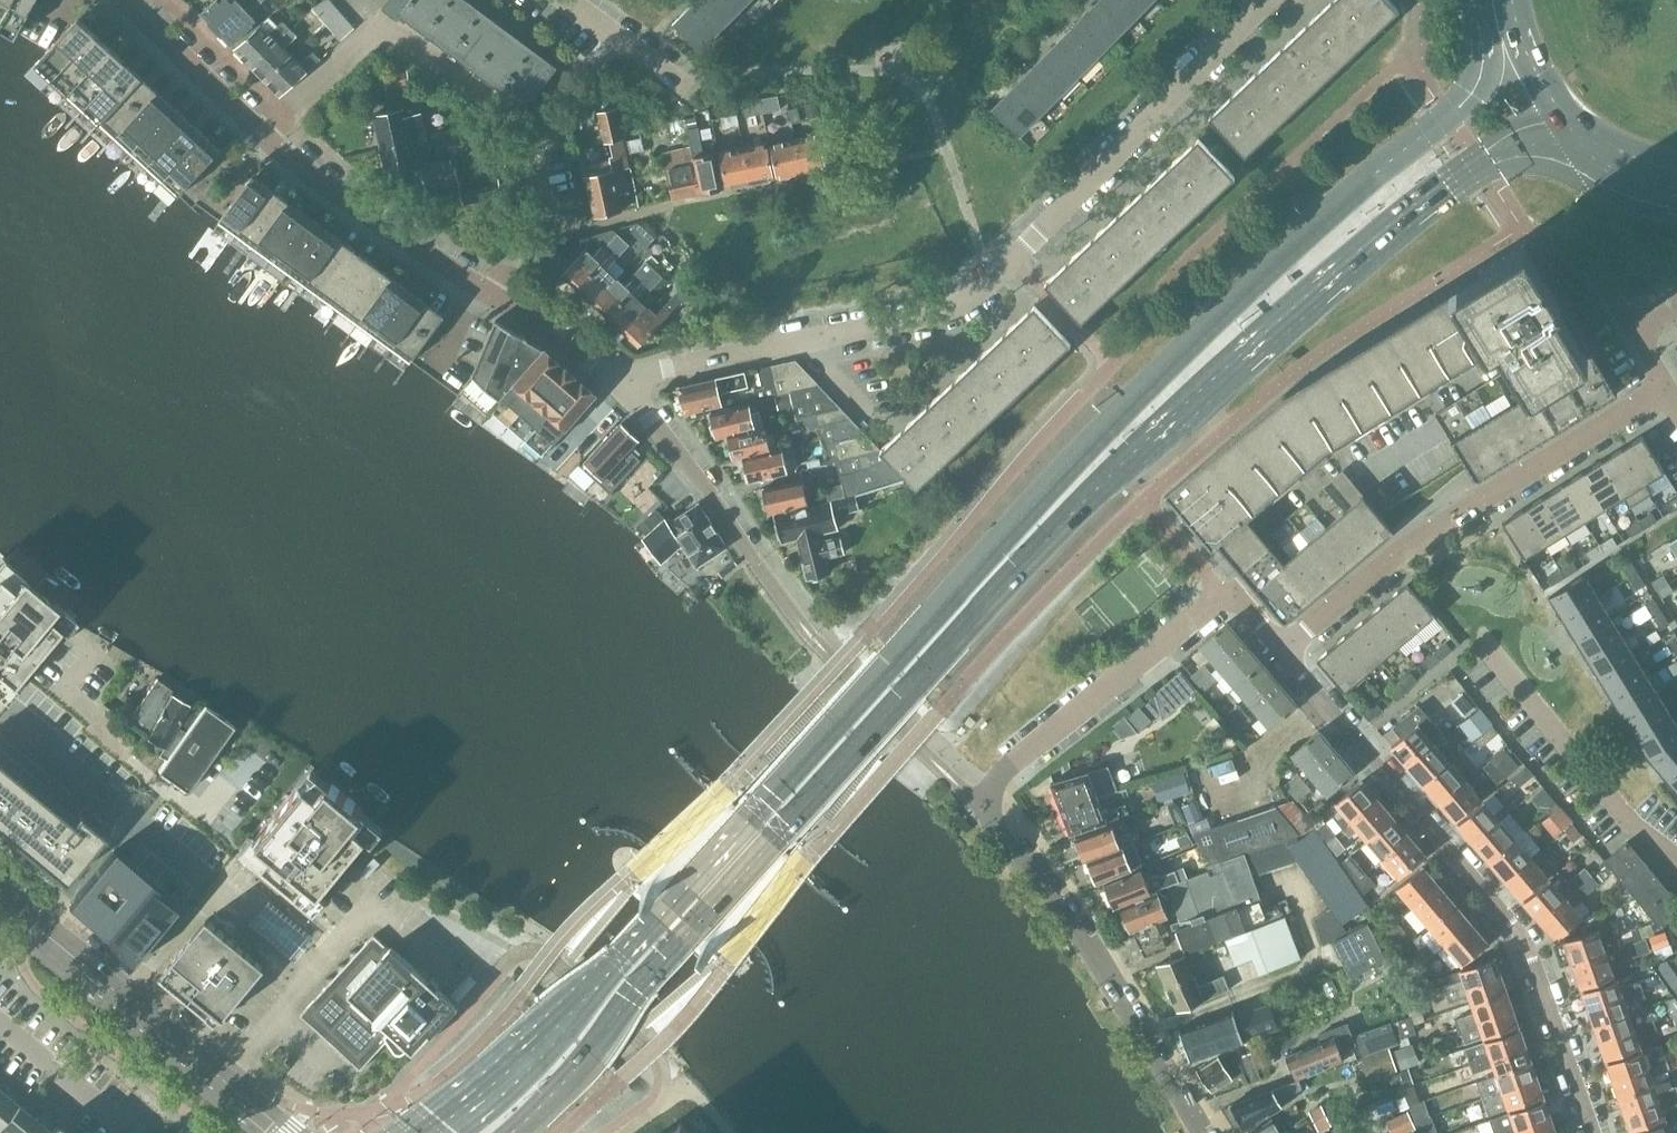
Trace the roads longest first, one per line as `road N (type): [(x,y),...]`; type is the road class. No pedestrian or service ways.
road 1 (primary): [(1499,1),(1491,59),(1472,92),(1284,254),(1075,459),(560,1023),(428,1132)]
road 2 (primary): [(512,1132),(563,1087),(664,953),(1103,489),(1448,185),(1501,151),(1572,134)]
road 3 (residential): [(1202,1132),(1063,909),(990,818),(989,795),(1014,763),(1222,594),(1238,595),(1285,649)]
road 4 (residential): [(639,399),(694,355),(944,315),(1014,261),(1255,0)]
road 5 (residential): [(1285,649),(1533,954),(1594,1132)]
road 6 (residential): [(1663,387),(1415,539),(1285,649)]
road 7 (residential): [(534,239),(528,150),(401,33),(365,40),(272,124)]
road 8 (tertiary): [(281,1132),(10,903)]
road 9 (unclassified): [(503,294),(431,263),(364,218),(272,124)]
road 10 (residential): [(1676,854),(1635,823),(1479,642)]
road 11 (unclassified): [(272,124),(122,0)]
road 12 (unclassified): [(639,399),(503,294)]
road 13 (residential): [(133,1132),(0,1024)]
road 14 (primary): [(1499,1),(1531,75),(1572,134)]
road 15 (unclassified): [(732,515),(639,399)]
road 16 (residential): [(682,81),(561,0)]

